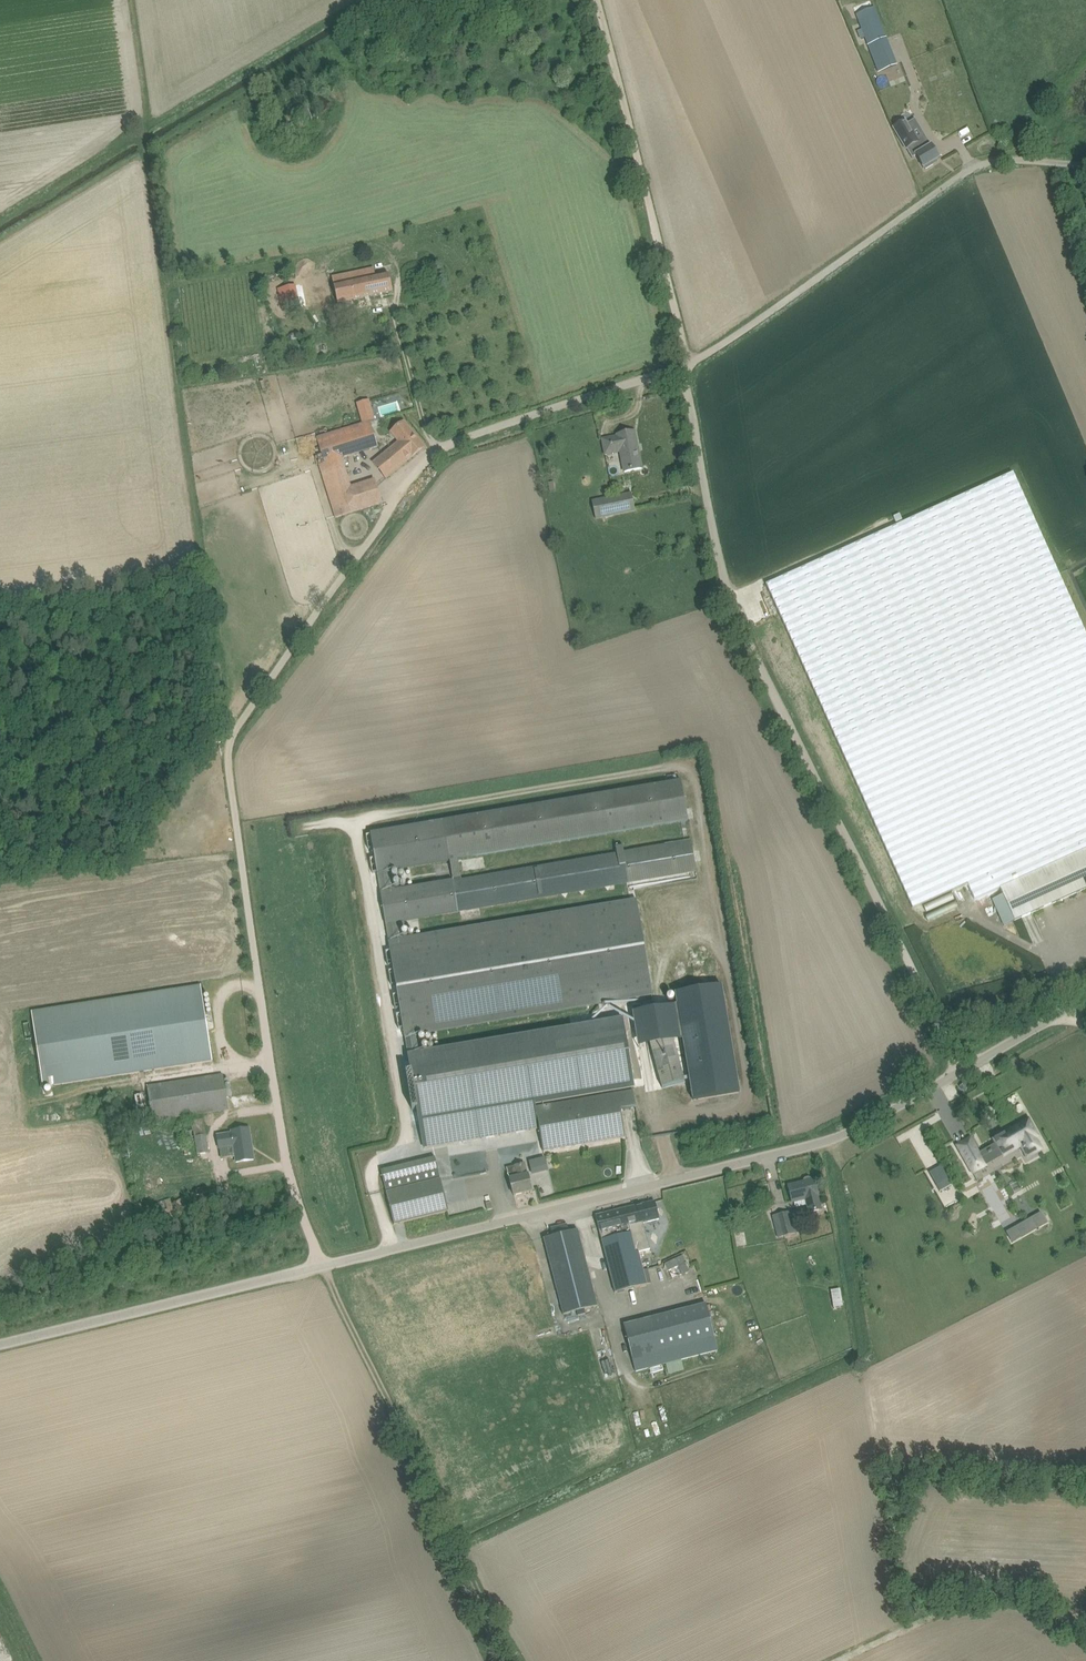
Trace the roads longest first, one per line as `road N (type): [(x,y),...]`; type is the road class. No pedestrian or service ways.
road 1 (track): [(601,0),(685,332),(684,377),(728,598),(962,1069)]
road 2 (unclassified): [(0,1345),(833,1139),(1065,1011)]
road 3 (track): [(1085,166),(986,164),(745,331),(660,379),(436,453),(378,543),(226,739)]
road 4 (track): [(140,111),(226,739)]
road 5 (track): [(226,739),(294,1184),(322,1266)]
road 6 (track): [(531,1660),(481,1560),(453,1537),(322,1266)]
road 7 (track): [(436,453),(398,313)]

